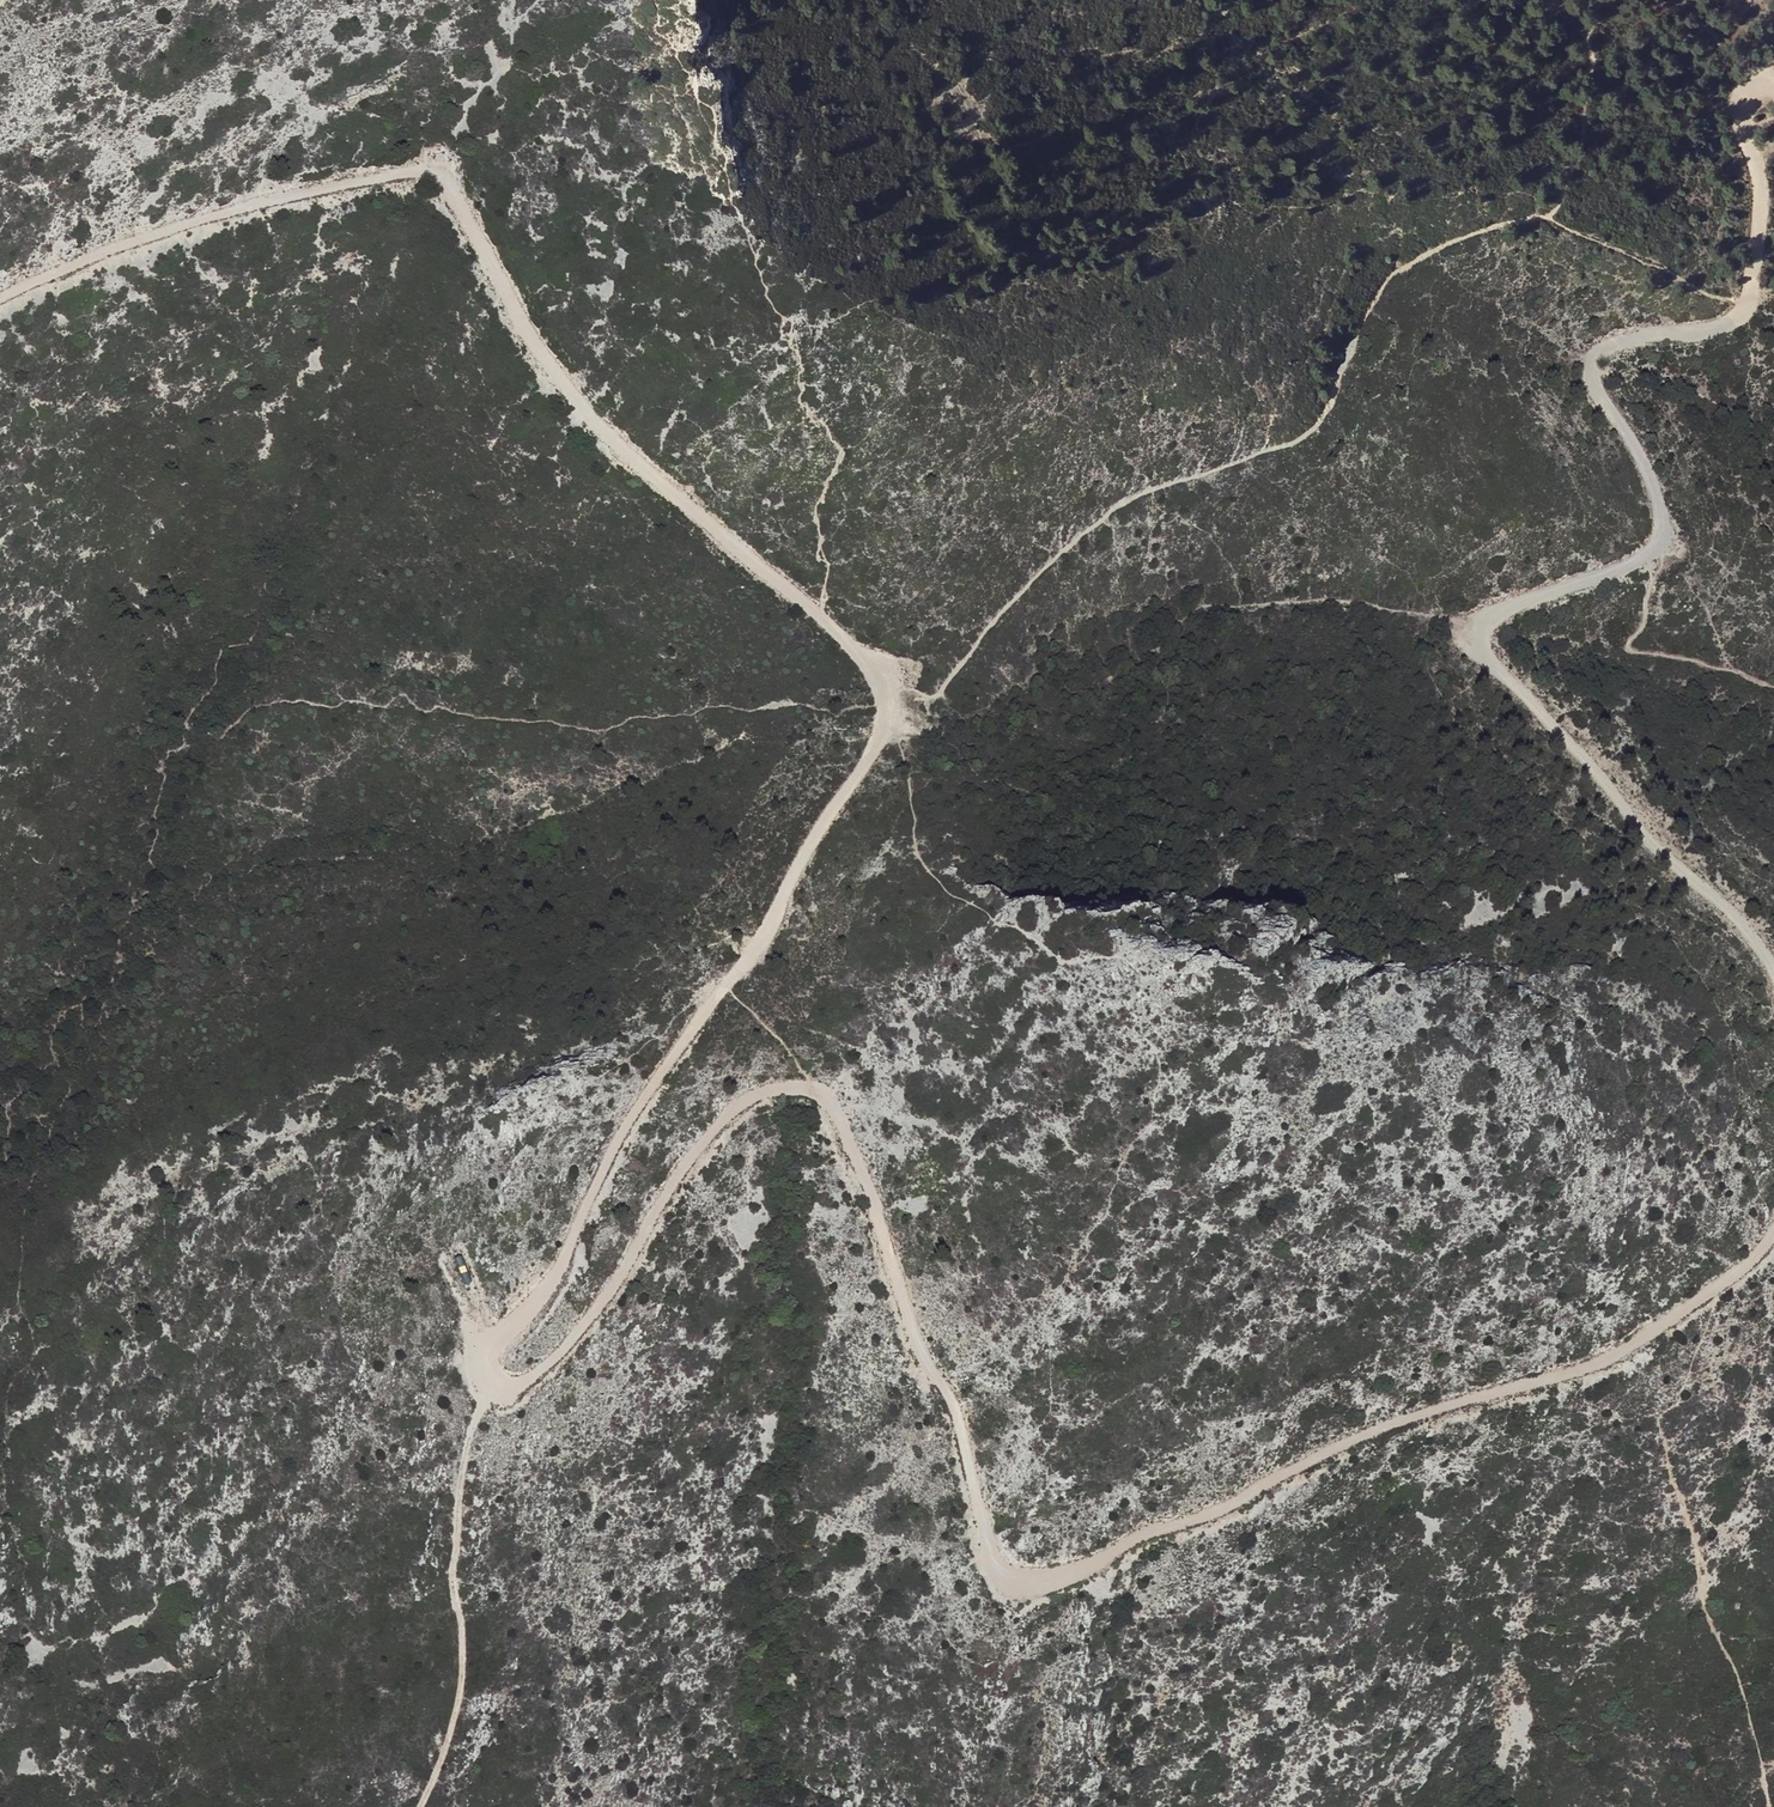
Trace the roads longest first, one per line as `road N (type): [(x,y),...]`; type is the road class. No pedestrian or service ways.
road 1 (track): [(1773,1232),(1726,1281),(1635,1347),(1350,1448),(1074,1573),(1016,1582),(988,1555),(948,1398),(907,1318),(873,1199),(833,1110),(806,1089),(779,1089),(733,1111),(687,1165),(642,1246),(560,1353),(533,1379),(493,1389),(485,1384),(495,1348),(547,1286),(655,1080),(778,915),(800,863),(885,726),(887,694)]
road 2 (track): [(1773,96),(1748,93),(1740,115),(1756,164),(1761,220),(1747,307),(1721,325),(1609,347),(1598,365),(1602,398),(1654,483),(1662,542),(1631,567),(1497,615),(1482,637),(1491,664),(1733,916),(1773,973)]
road 3 (track): [(887,694),(869,661),(607,437),(555,371),(443,177),(430,171),(195,224),(0,303)]
road 4 (track): [(1769,1806),(1752,1716),(1709,1614),(1701,1554),(1635,1347)]
road 5 (track): [(493,1389),(476,1412),(460,1481),(454,1567),(460,1693),(449,1745),(419,1806)]

